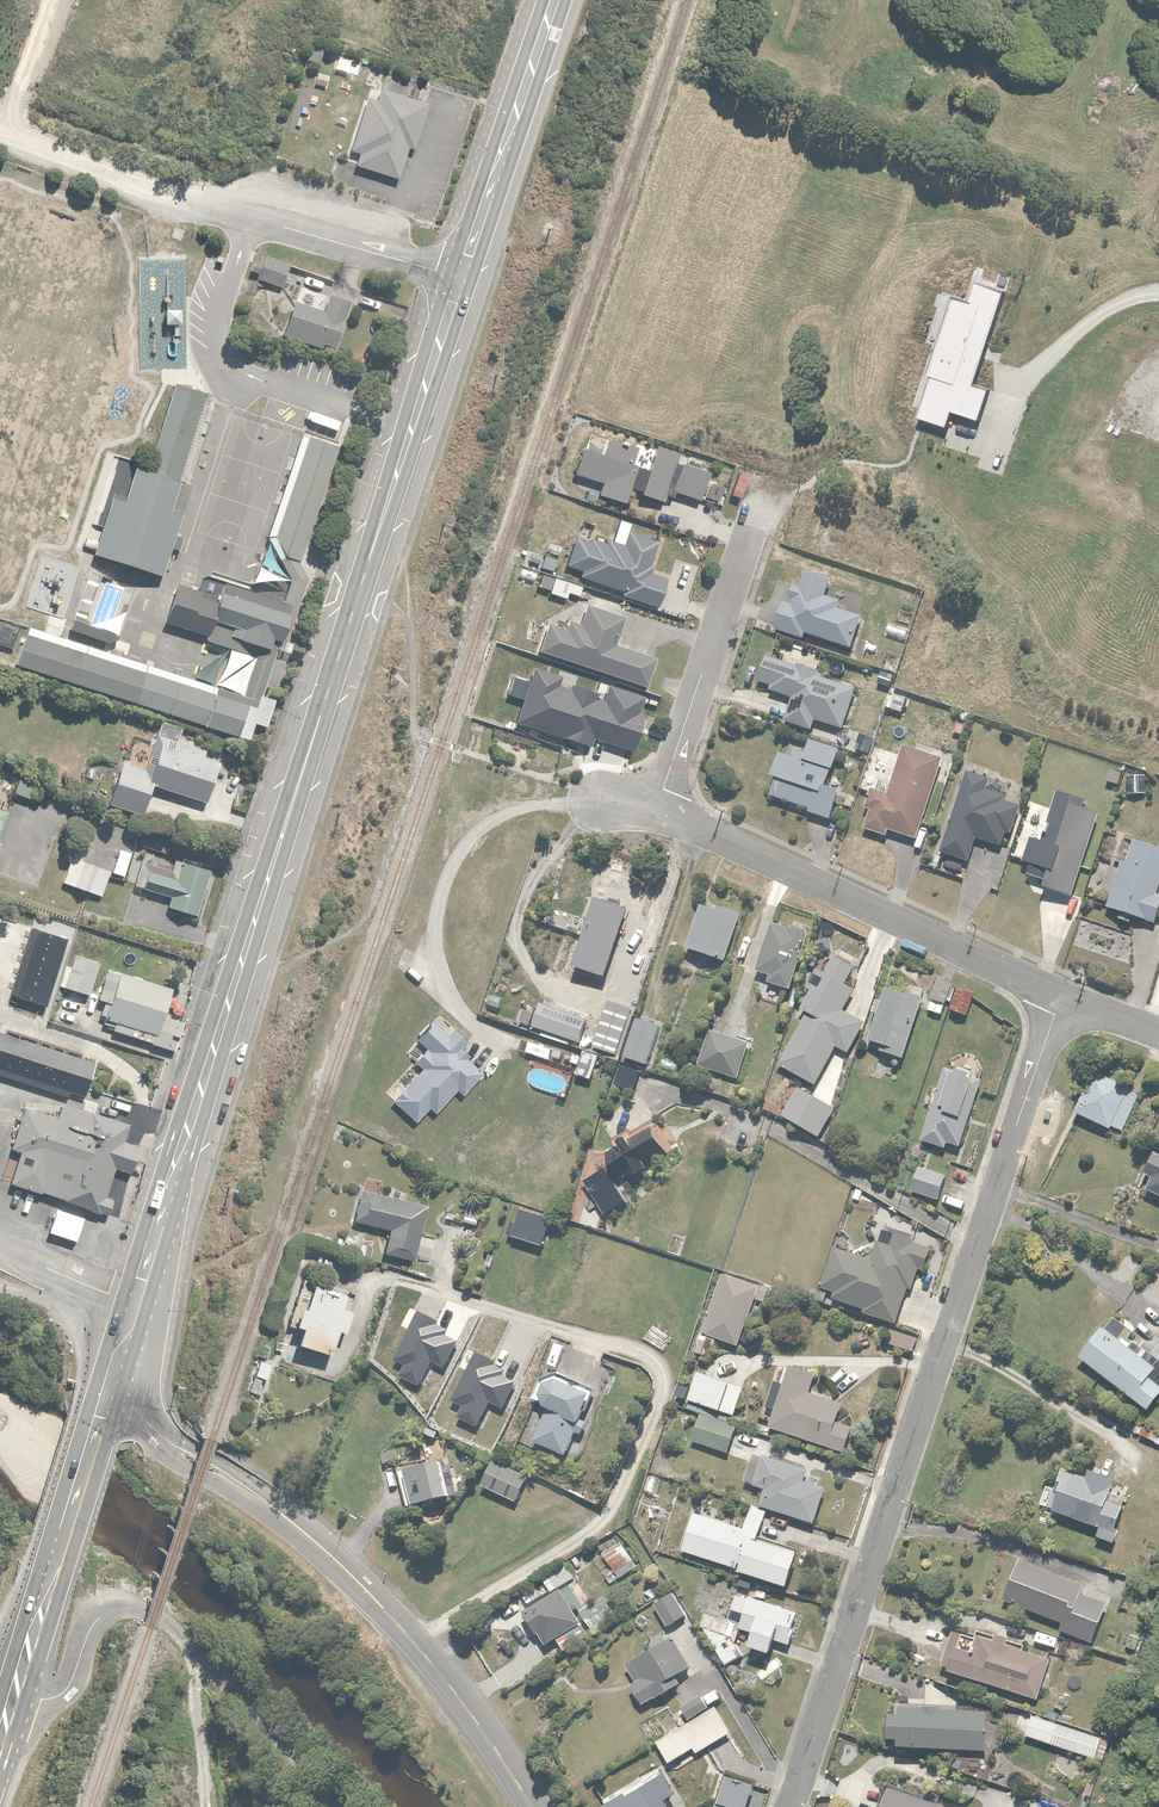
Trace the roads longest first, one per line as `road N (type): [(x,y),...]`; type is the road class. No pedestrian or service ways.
road 1 (primary): [(112,1401),(234,990),(554,0)]
road 2 (residential): [(1059,992),(791,1806)]
road 3 (tertiary): [(112,1401),(132,1407),(184,1454),(260,1498),(370,1593),(464,1703),(535,1806)]
road 4 (residential): [(12,1705),(66,1693),(99,1614),(145,1609),(192,1643),(339,1806)]
road 5 (unclassified): [(656,807),(1059,992)]
road 6 (primary): [(12,1705),(112,1401)]
road 7 (residential): [(656,807),(751,527)]

